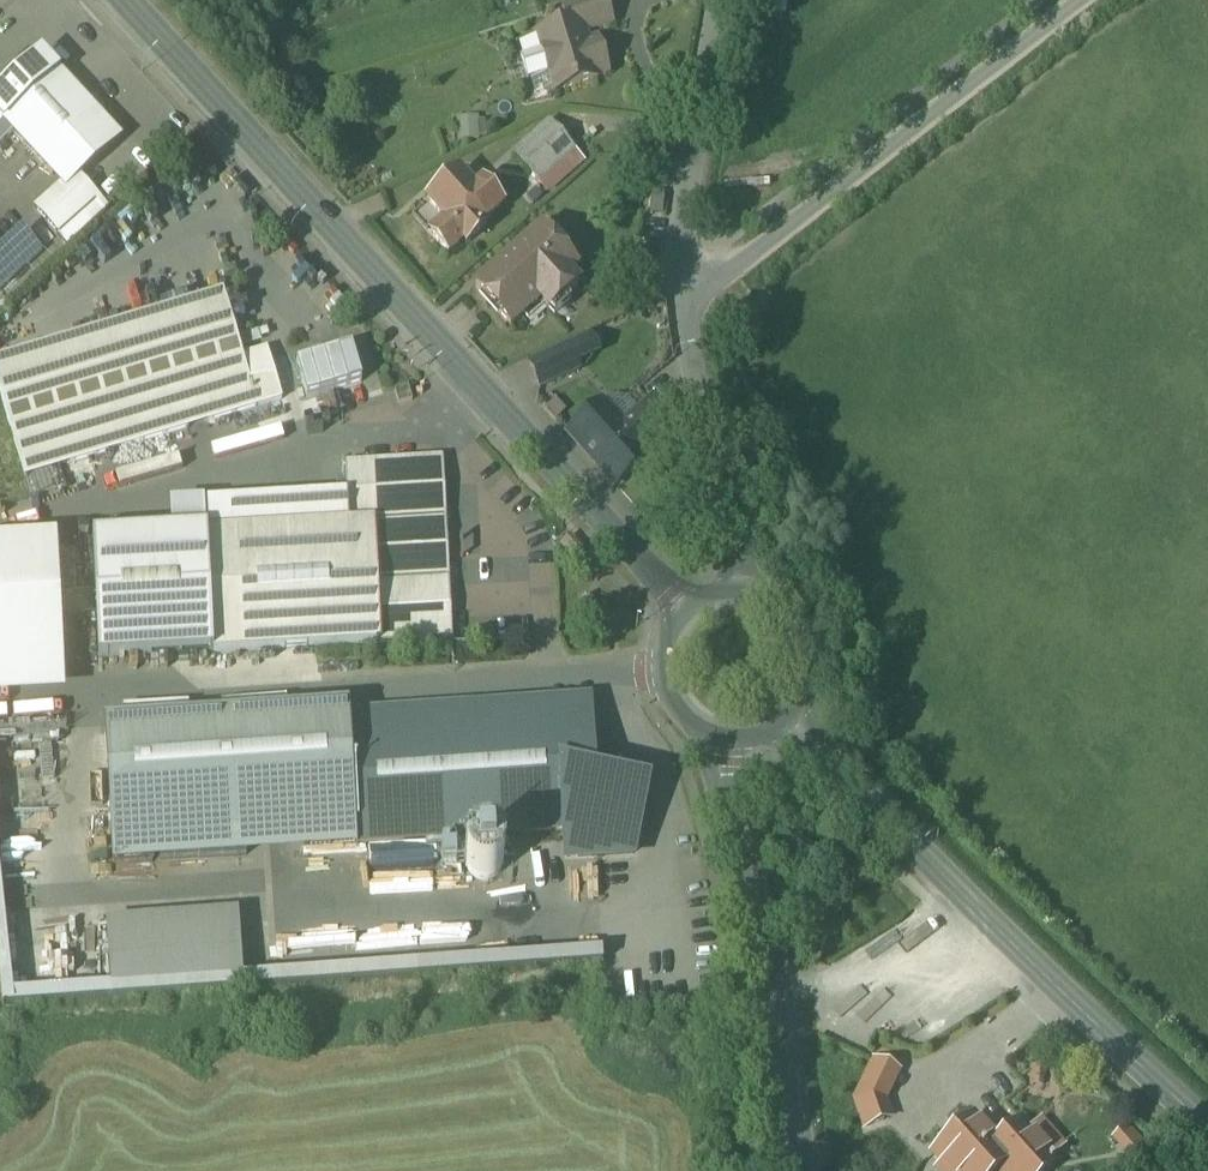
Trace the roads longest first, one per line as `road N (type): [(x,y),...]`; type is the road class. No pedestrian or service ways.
road 1 (tertiary): [(689,613),(128,0)]
road 2 (tertiary): [(1207,1127),(790,723)]
road 3 (unclassified): [(715,277),(1085,0)]
road 4 (tertiary): [(721,741),(782,994),(805,1170)]
road 5 (unclassified): [(715,277),(718,247),(1036,0)]
road 6 (residential): [(739,594),(726,495),(692,373),(681,297)]
road 7 (residential): [(681,297),(682,224),(721,0)]
road 8 (tertiary): [(790,723),(812,683),(806,638),(775,604),(739,594)]
road 9 (tertiary): [(689,613),(665,652),(669,698),(700,733),(721,741)]

